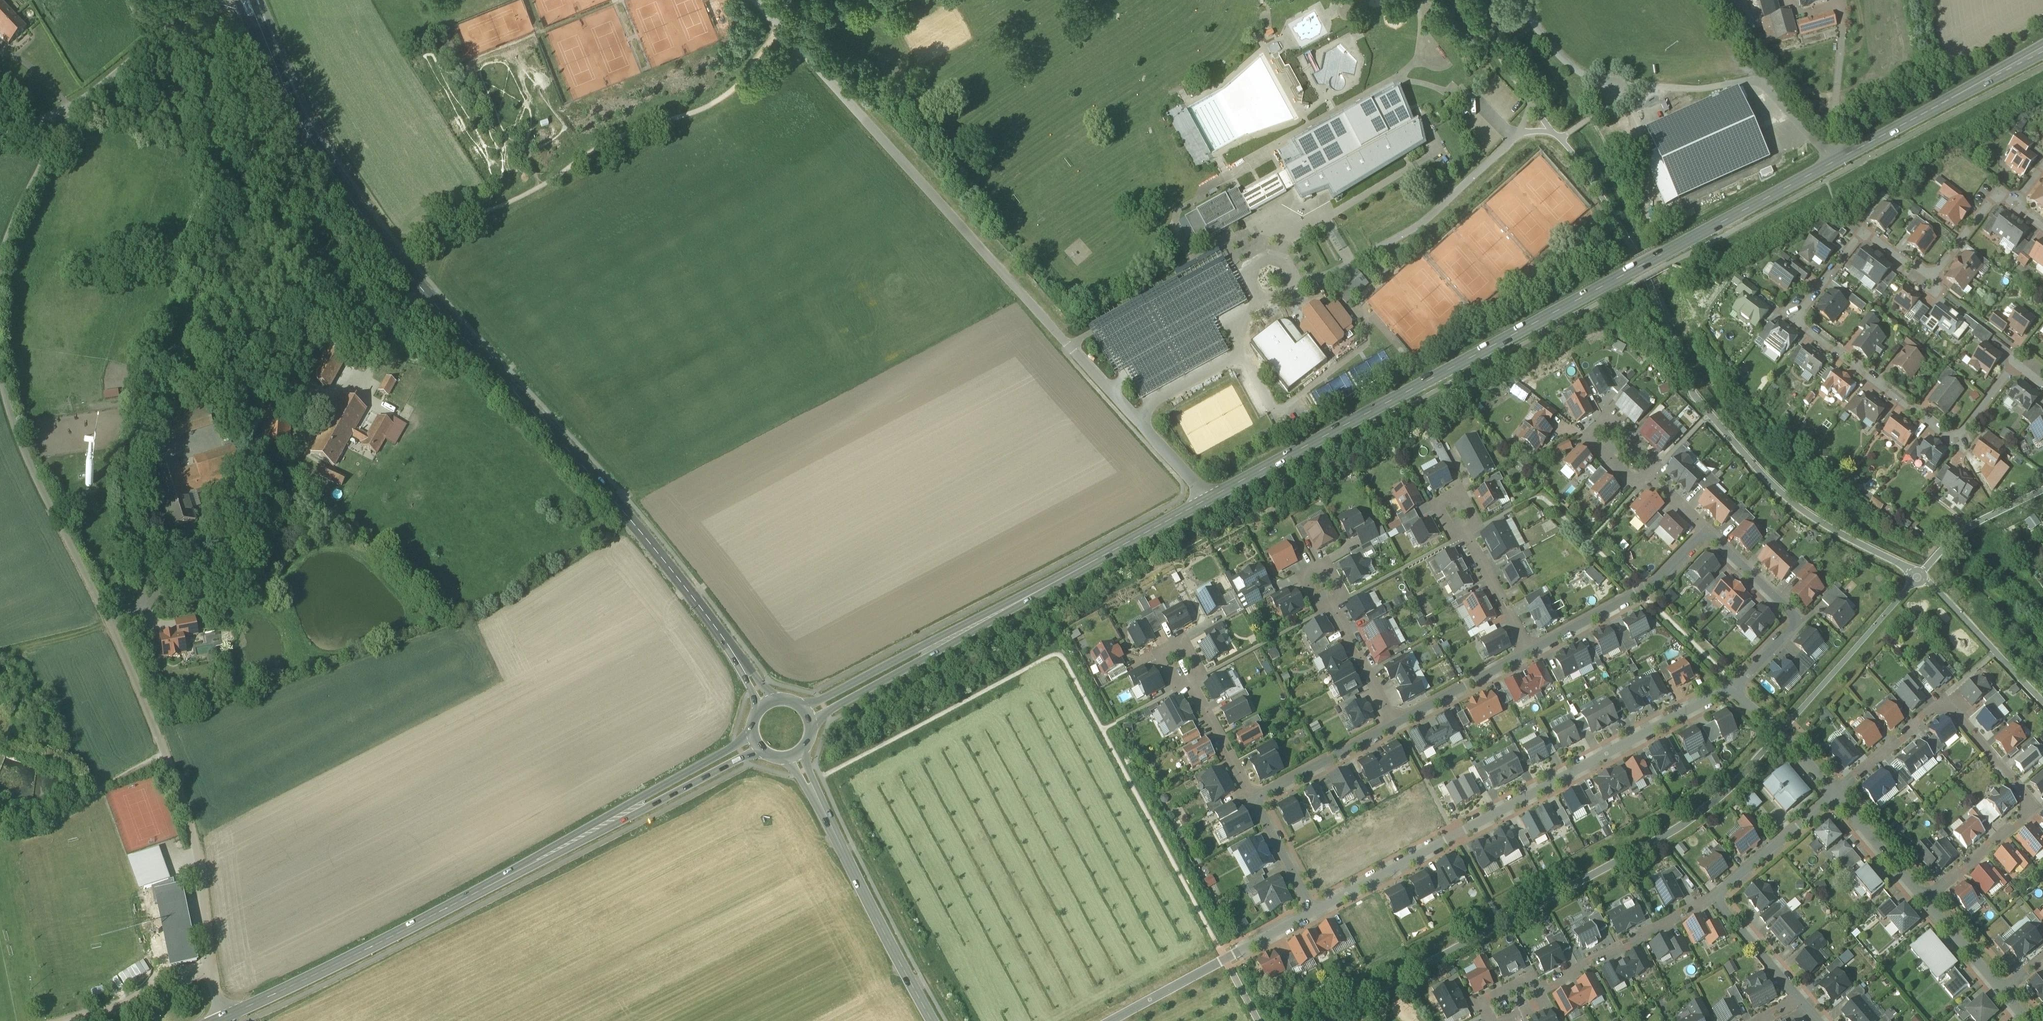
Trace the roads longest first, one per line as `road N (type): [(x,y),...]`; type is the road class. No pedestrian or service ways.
road 1 (secondary): [(1206,502),(2042,49)]
road 2 (tertiary): [(240,0),(318,151),(386,248),(620,508),(767,703)]
road 3 (unclassified): [(220,1020),(182,802),(123,655),(27,462),(0,379)]
road 4 (residential): [(1206,502),(760,0)]
road 5 (residential): [(2042,383),(2015,362),(1966,425),(1945,431),(1801,315),(1856,238),(1872,236),(1930,275),(1989,198),(2018,198)]
road 6 (secondary): [(220,1020),(755,743)]
road 7 (residential): [(1732,689),(1314,913)]
road 8 (secondary): [(805,714),(1206,502)]
road 9 (residential): [(1924,900),(2035,803),(1943,697),(1835,792)]
road 10 (tertiary): [(793,755),(935,1020)]
road 11 (residential): [(1314,913),(1110,1020)]
road 12 (residential): [(1527,653),(1637,591),(1708,533)]
road 13 (residential): [(1732,689),(1786,634),(1791,615),(1708,533)]
road 14 (unclassified): [(0,269),(44,159),(97,91)]
road 15 (residential): [(1713,898),(1539,993)]
road 16 (track): [(0,816),(34,831),(164,756)]
road 17 (residential): [(1835,792),(1713,898)]
road 18 (residential): [(1255,798),(1394,726)]
road 19 (residential): [(1394,726),(1527,653)]
road 20 (residential): [(1708,533),(1600,428)]
road 21 (unclassified): [(97,91),(206,0)]
road 22 (residential): [(1394,726),(1327,602)]
road 23 (residential): [(1527,653),(1462,529)]
road 24 (residential): [(1835,792),(1924,900)]
road 25 (residential): [(1255,798),(1189,678)]
road 26 (residential): [(1713,898),(1799,998)]
road 27 (residential): [(1314,913),(1255,798)]
road 28 (residential): [(1924,900),(2002,992)]

